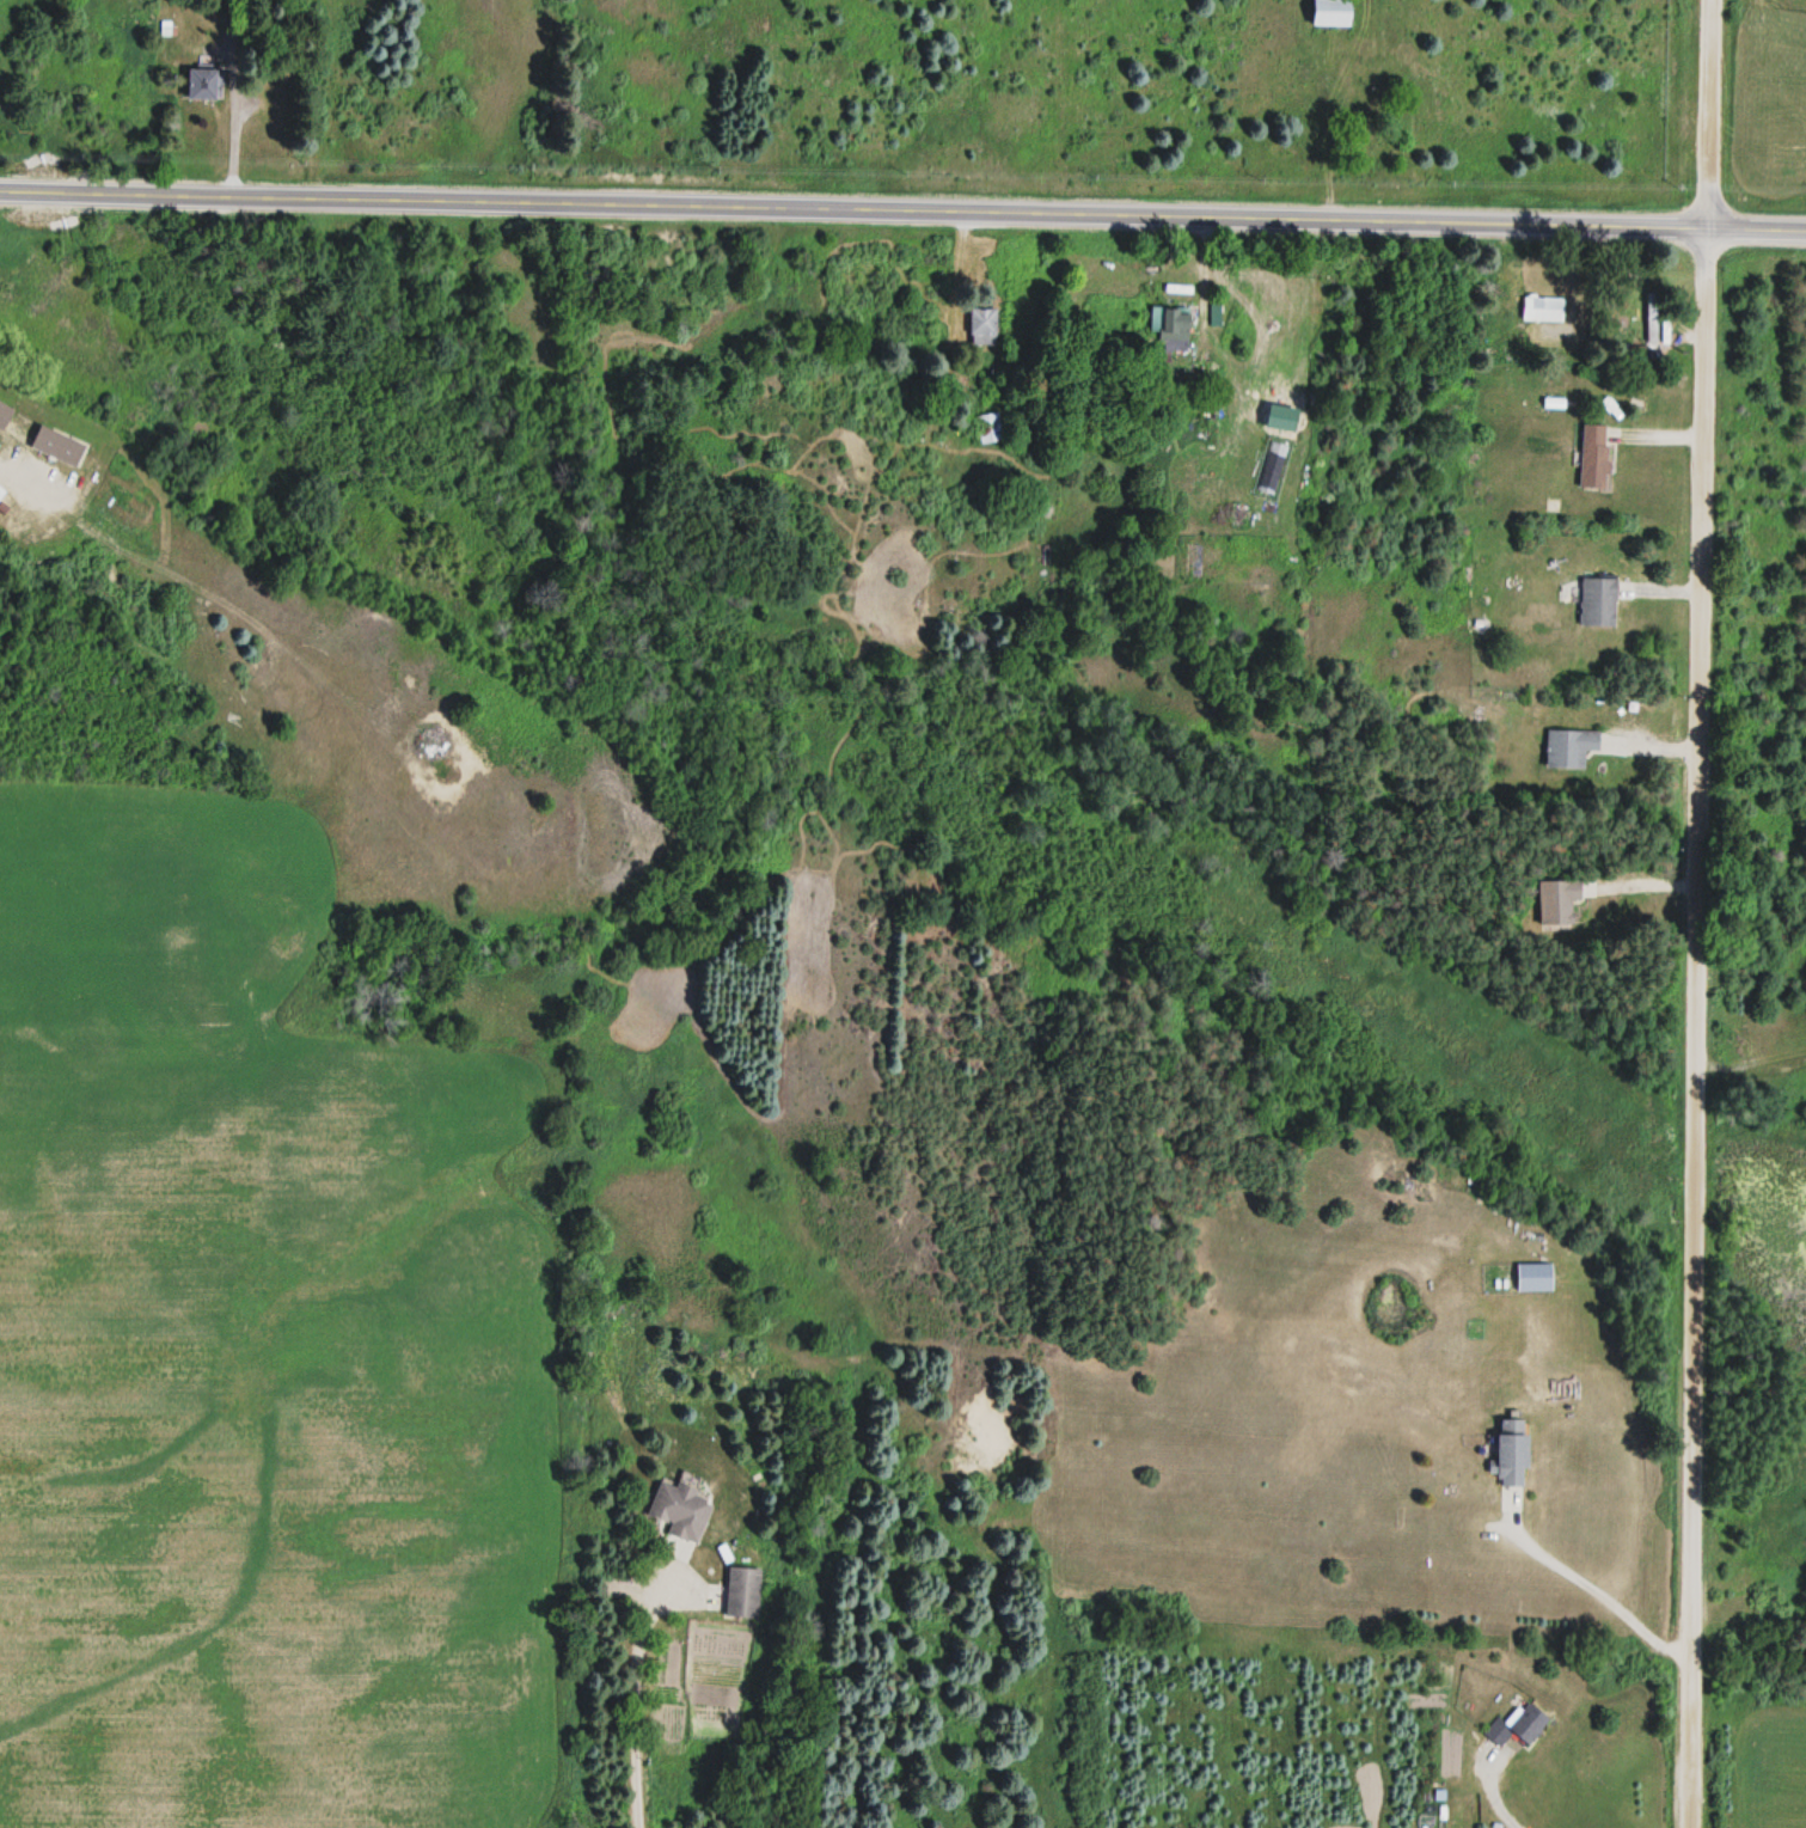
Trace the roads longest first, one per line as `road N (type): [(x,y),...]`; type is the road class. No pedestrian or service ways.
road 1 (residential): [(1689,1827),(1690,888),(1713,0)]
road 2 (tertiary): [(1805,232),(0,190)]

